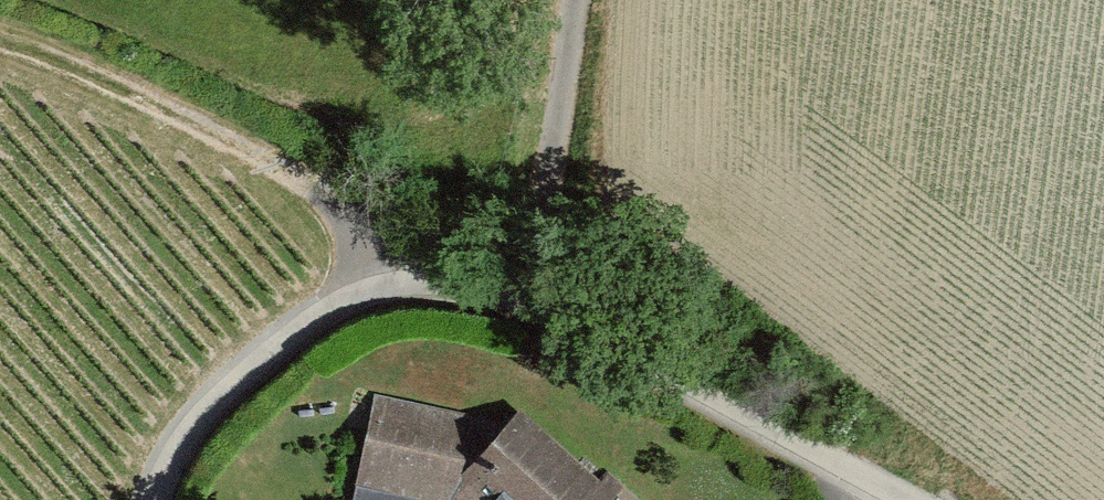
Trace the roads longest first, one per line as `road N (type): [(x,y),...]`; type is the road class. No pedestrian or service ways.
road 1 (track): [(889,499),(518,307),(377,270),(351,326),(198,457),(179,499)]
road 2 (track): [(0,66),(195,120),(377,270)]
road 3 (track): [(518,307),(562,184),(582,0)]

